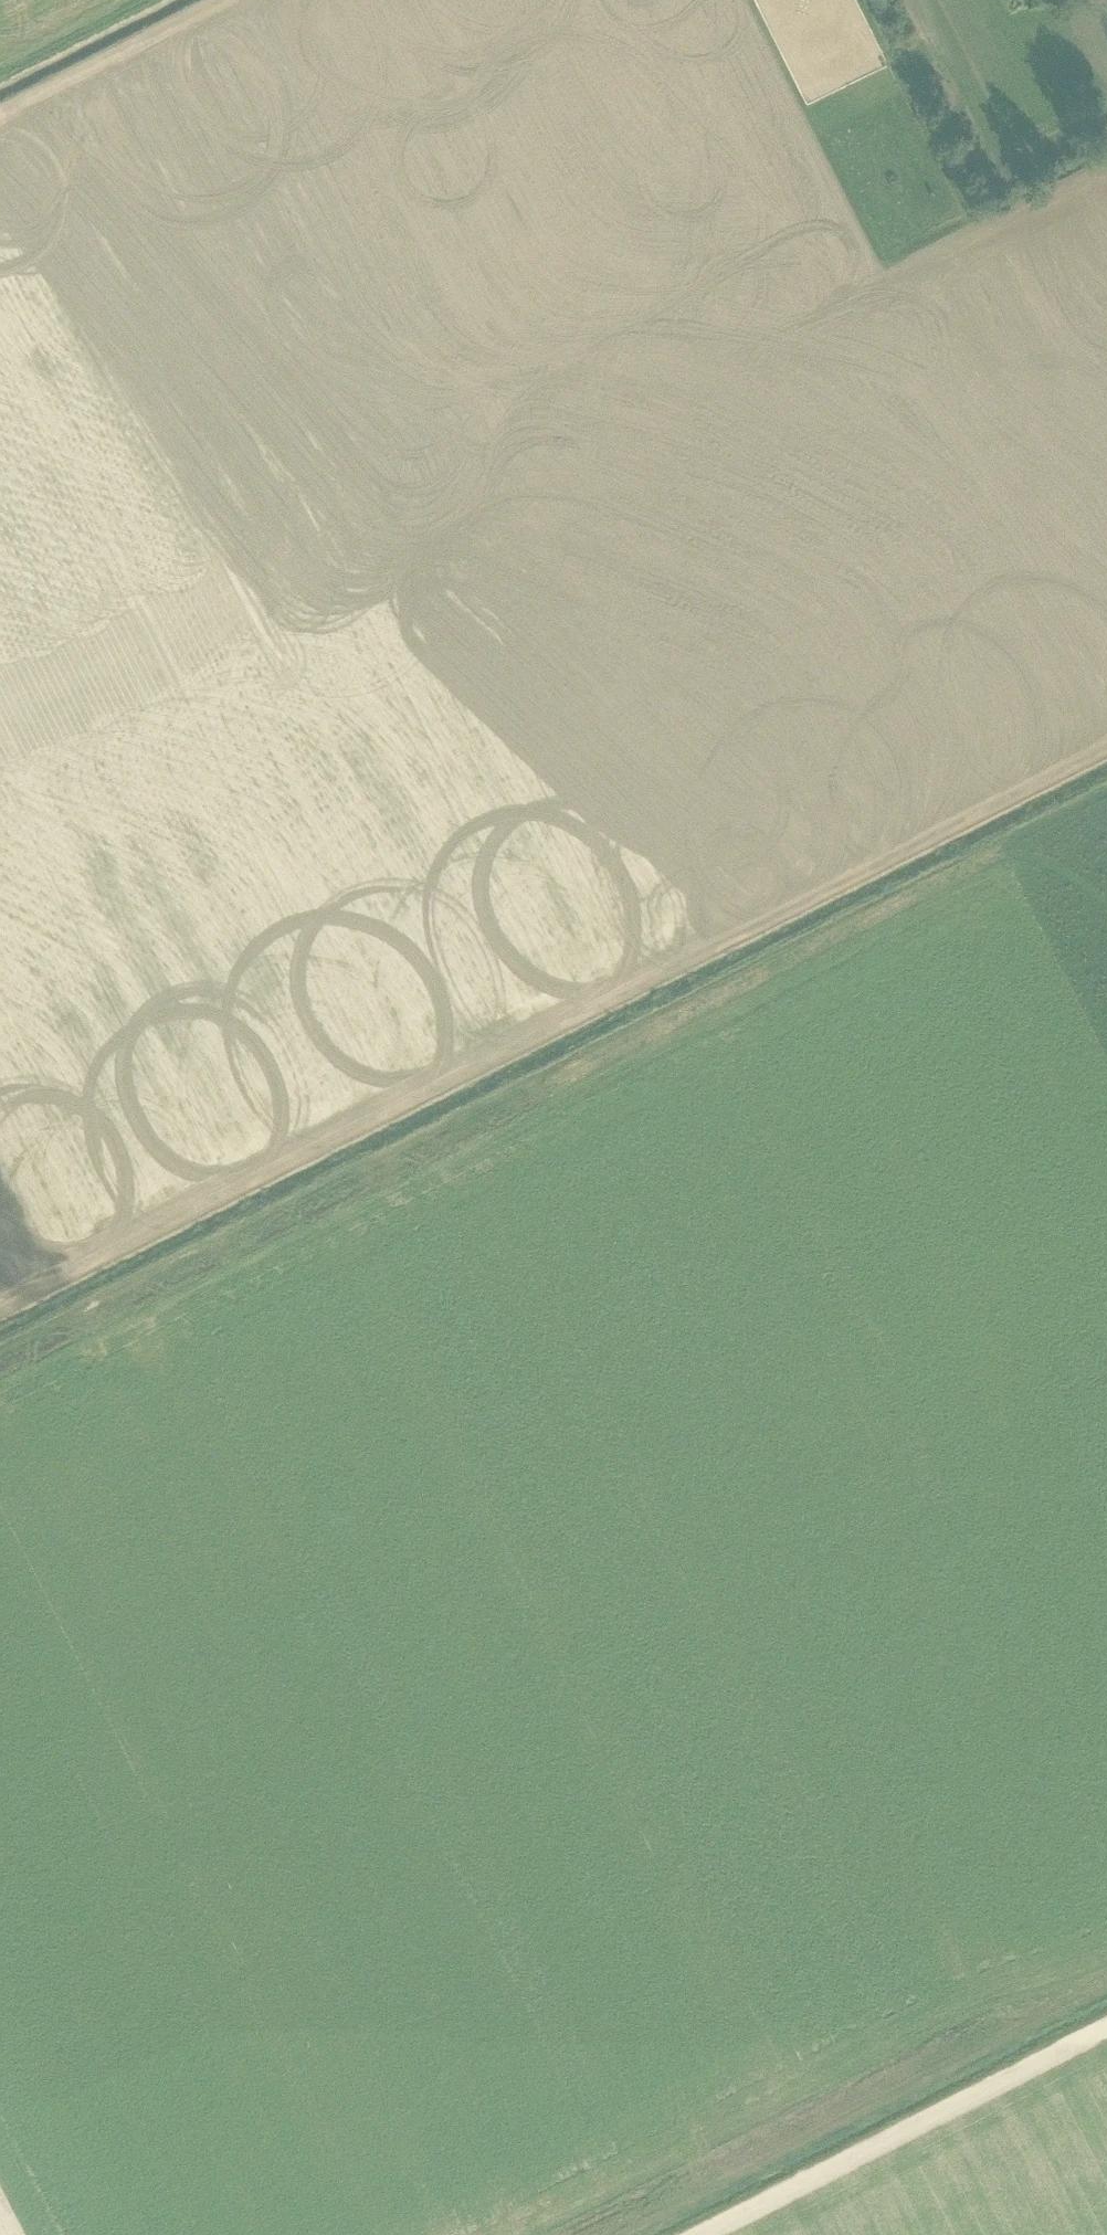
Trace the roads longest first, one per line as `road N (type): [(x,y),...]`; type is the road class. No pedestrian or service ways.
road 1 (track): [(0,117),(231,0)]

